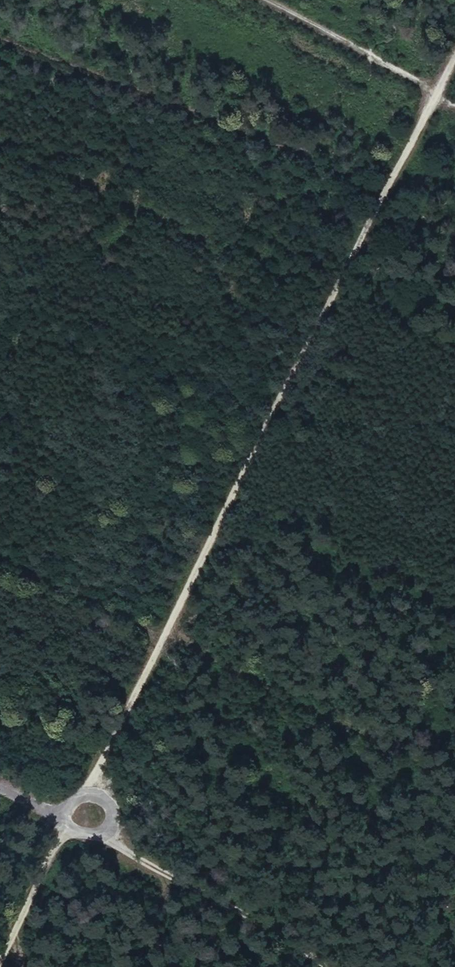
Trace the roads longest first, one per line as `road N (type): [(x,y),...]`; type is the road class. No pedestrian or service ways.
road 1 (track): [(85,793),(454,56)]
road 2 (track): [(92,836),(274,925),(331,966)]
road 3 (track): [(454,103),(257,0)]
road 4 (track): [(1,966),(71,828)]
road 5 (track): [(85,793),(108,806),(107,825),(92,836),(67,820),(78,795)]

